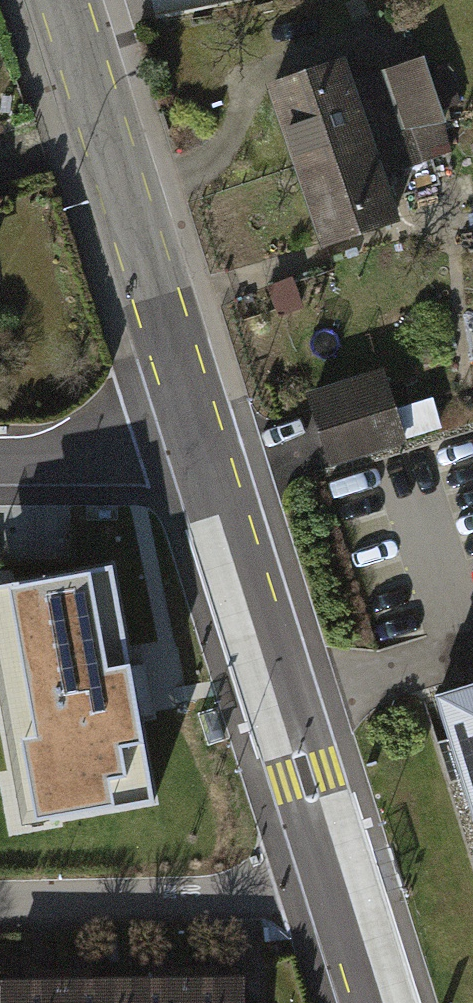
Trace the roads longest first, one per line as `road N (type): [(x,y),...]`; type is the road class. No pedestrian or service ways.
road 1 (residential): [(207,457),(64,0)]
road 2 (residential): [(335,864),(207,457)]
road 3 (residential): [(335,864),(240,887),(0,898)]
road 4 (residential): [(207,457),(0,457)]
road 5 (residential): [(378,1002),(335,864)]

